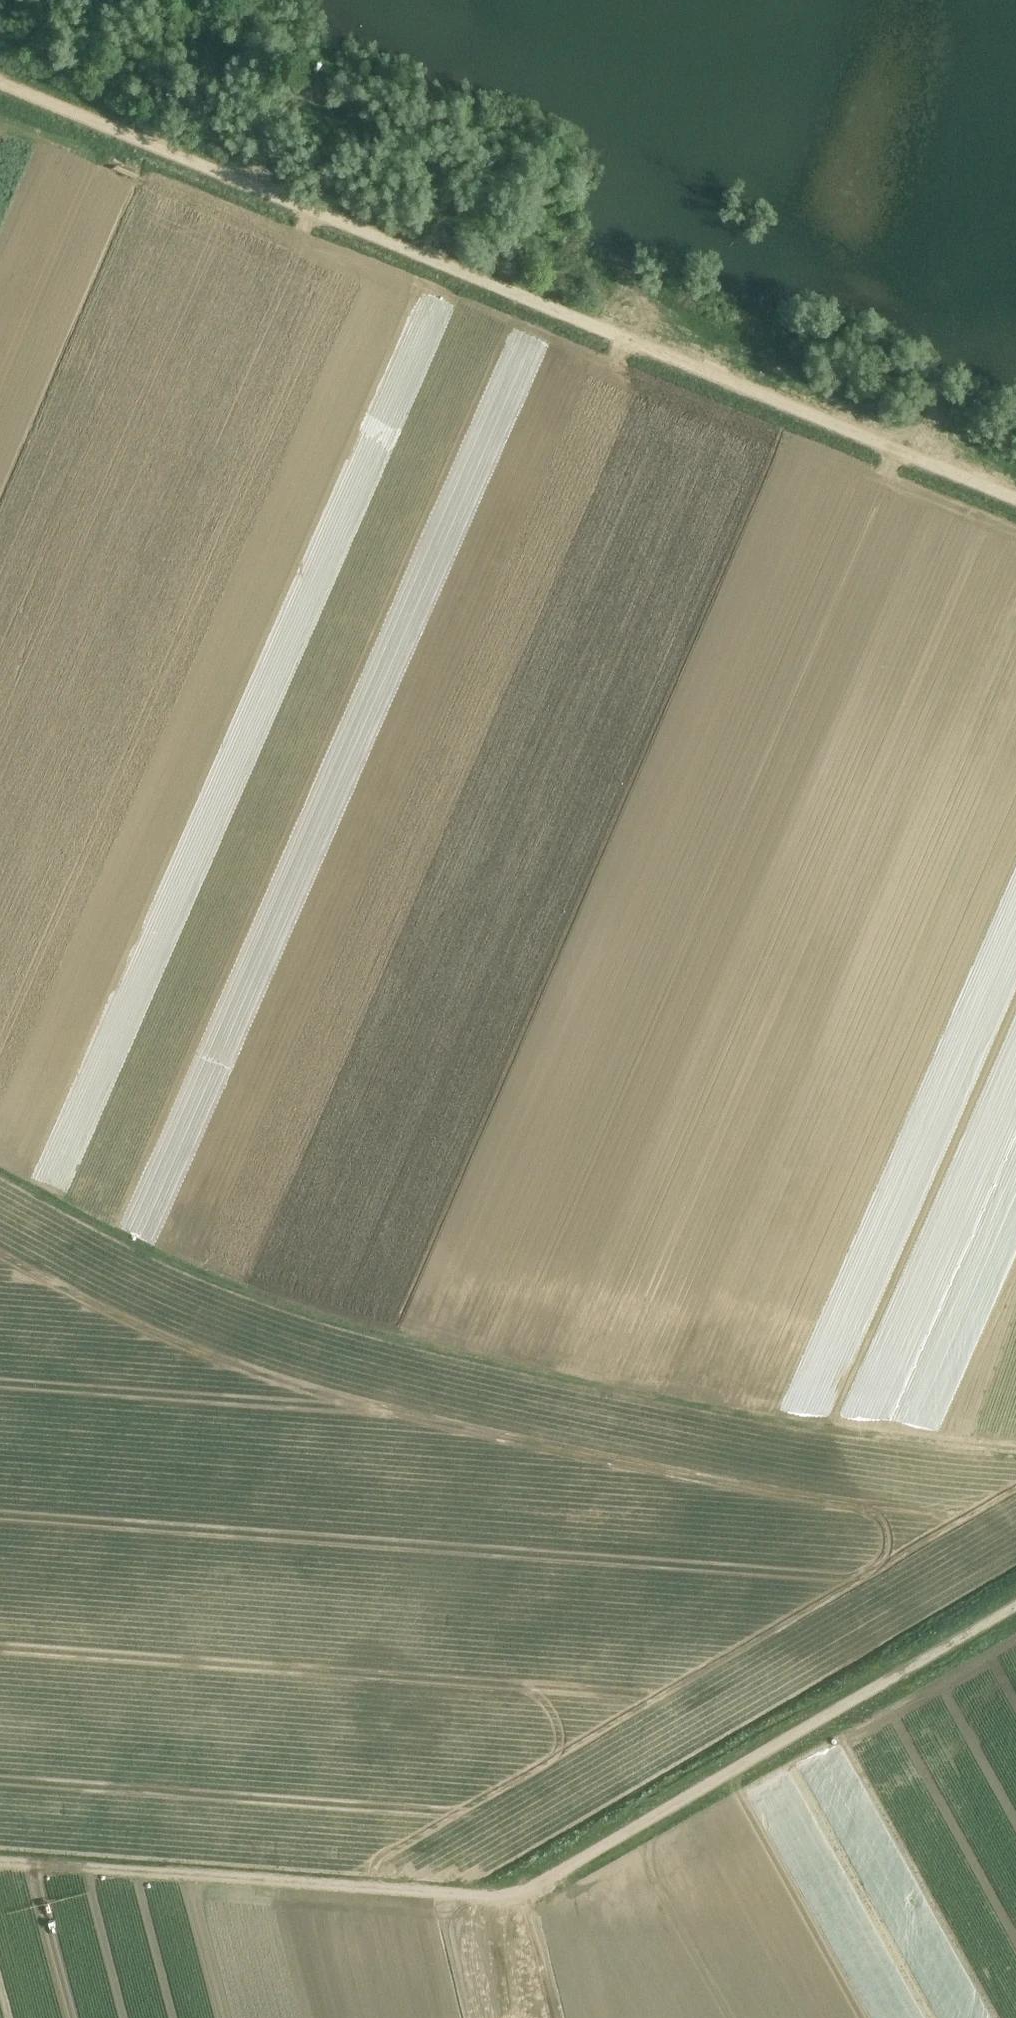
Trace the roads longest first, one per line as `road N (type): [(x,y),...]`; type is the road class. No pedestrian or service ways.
road 1 (unclassified): [(1015,499),(0,83)]
road 2 (unclassified): [(0,1842),(502,1870),(1015,1597)]

